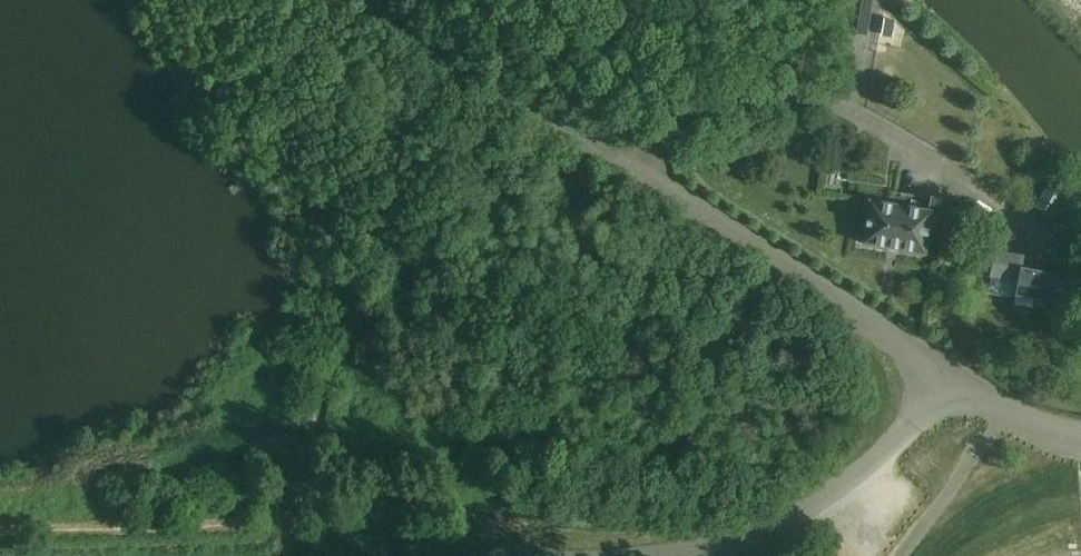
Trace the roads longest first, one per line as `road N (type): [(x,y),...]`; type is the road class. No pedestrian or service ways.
road 1 (unclassified): [(961,389),(354,0)]
road 2 (unclassified): [(693,555),(813,505),(961,389)]
road 3 (unclassified): [(1080,437),(1003,413),(961,389)]

